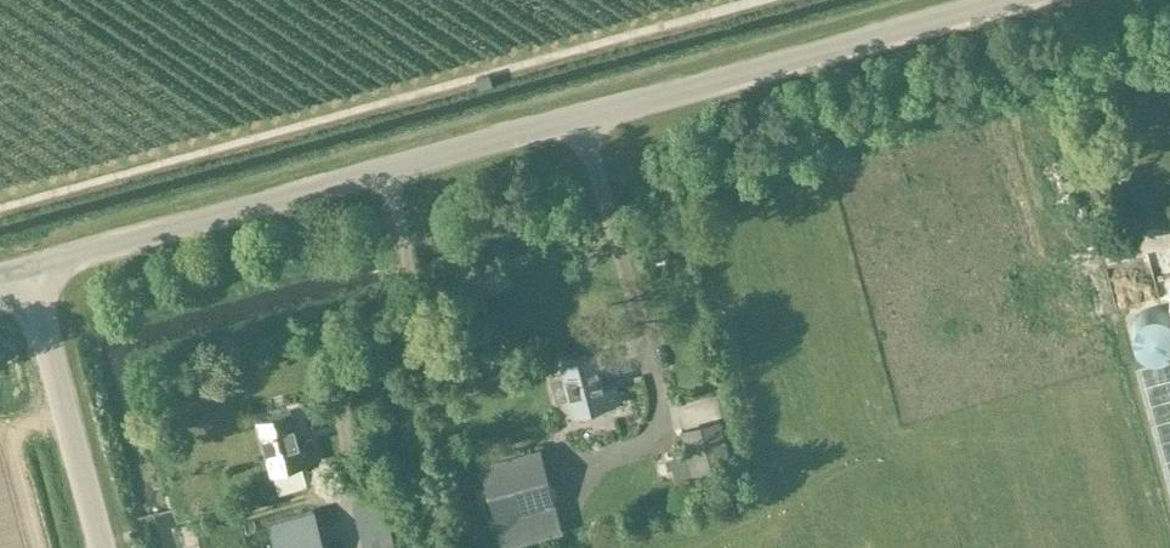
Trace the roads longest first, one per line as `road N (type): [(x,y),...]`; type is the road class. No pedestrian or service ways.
road 1 (unclassified): [(28,269),(1015,0)]
road 2 (unclassified): [(102,547),(28,269)]

